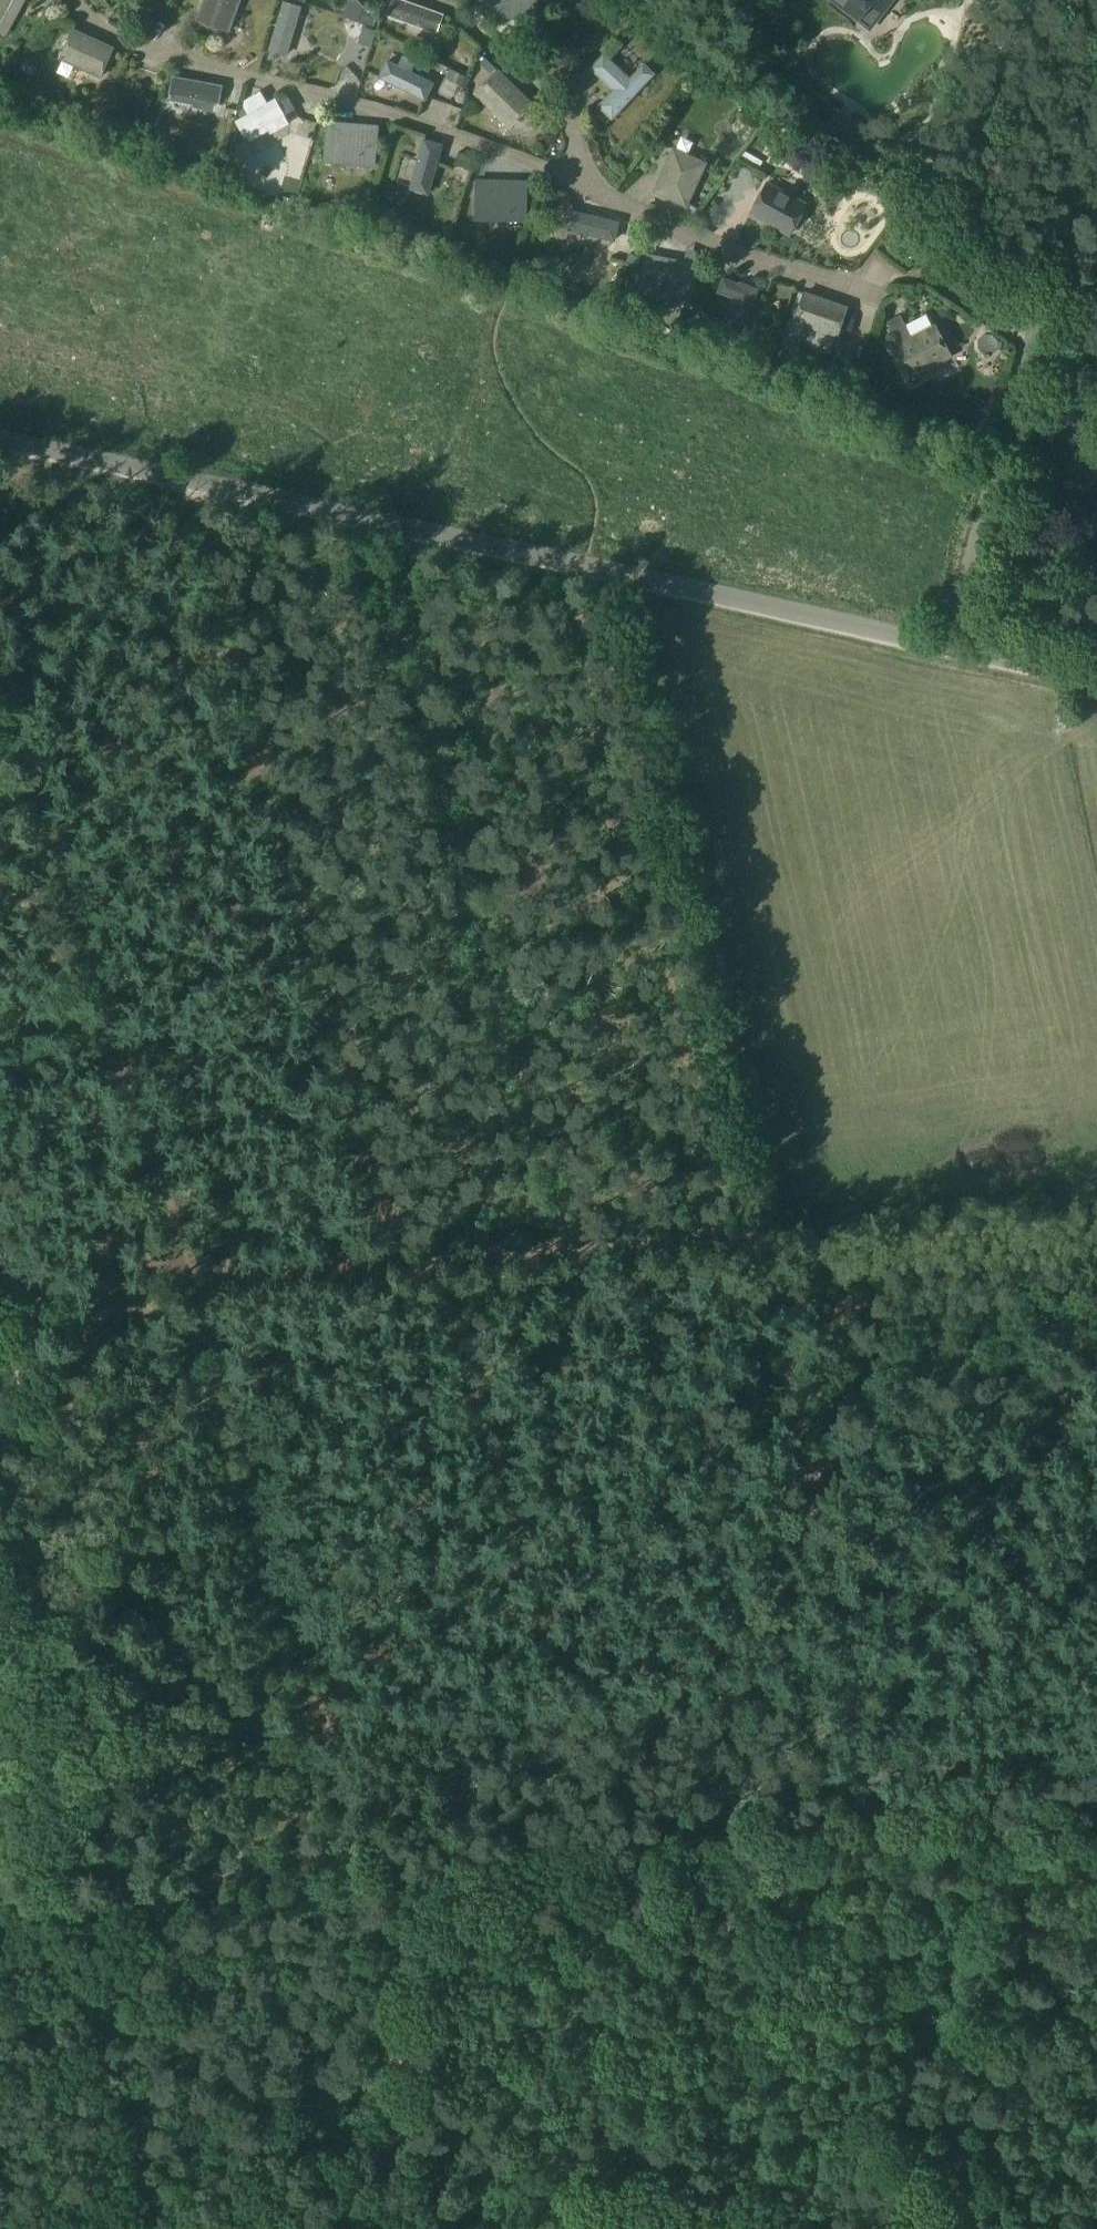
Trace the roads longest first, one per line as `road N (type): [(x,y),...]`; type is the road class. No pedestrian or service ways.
road 1 (track): [(372,1873),(271,1582),(0,669)]
road 2 (track): [(167,479),(388,1262),(421,1256),(533,1585)]
road 3 (unclassified): [(949,649),(0,441)]
road 4 (track): [(282,1613),(533,1585),(801,1534),(1096,1504)]
road 5 (track): [(575,1228),(349,519)]
road 6 (track): [(44,1929),(98,1903),(193,1885),(635,1855)]
road 7 (unclassified): [(949,649),(1096,86)]
road 8 (track): [(0,1335),(388,1262)]
road 9 (track): [(44,1929),(42,1750),(0,1558)]
road 10 (track): [(421,1256),(672,1210),(739,1213)]
road 11 (track): [(831,1852),(1096,1825)]
road 12 (track): [(0,2178),(34,2151),(32,2030),(44,1929)]
road 13 (track): [(635,1855),(783,1844),(831,1852)]
road 14 (unclassified): [(949,649),(1096,680)]

